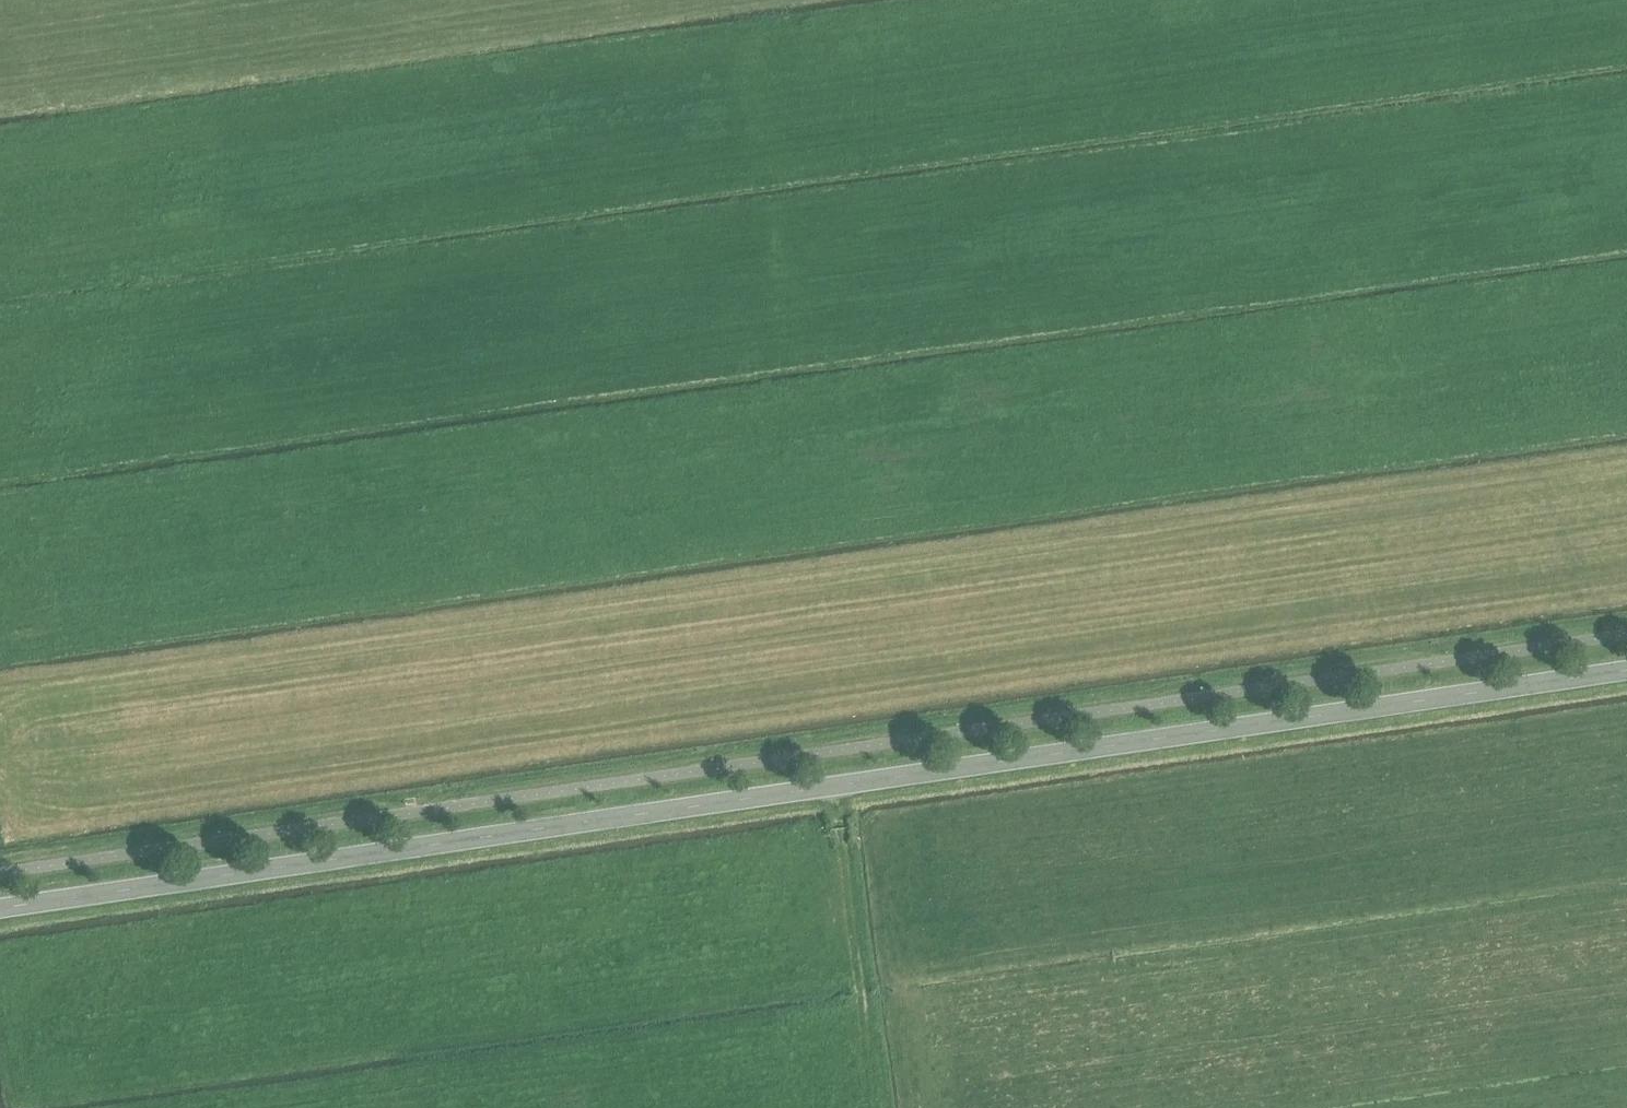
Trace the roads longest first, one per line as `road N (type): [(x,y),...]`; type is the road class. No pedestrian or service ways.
road 1 (tertiary): [(0,910),(1626,668)]

